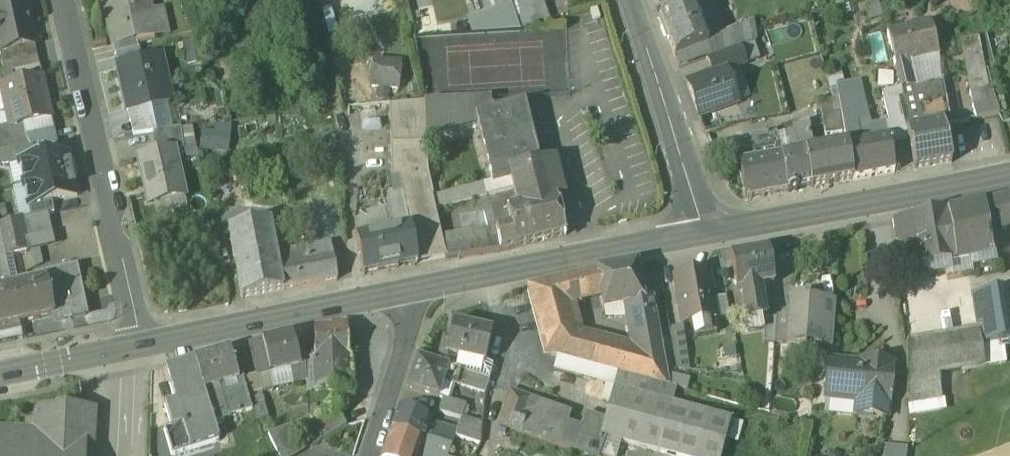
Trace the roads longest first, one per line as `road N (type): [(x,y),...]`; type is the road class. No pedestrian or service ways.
road 1 (residential): [(63,0),(135,348)]
road 2 (secondary): [(409,290),(710,229)]
road 3 (secondary): [(710,229),(1009,175)]
road 4 (secondary): [(409,290),(135,348)]
road 5 (tertiary): [(710,229),(626,0)]
road 6 (unclassified): [(364,455),(409,290)]
road 7 (secondary): [(135,348),(0,376)]

